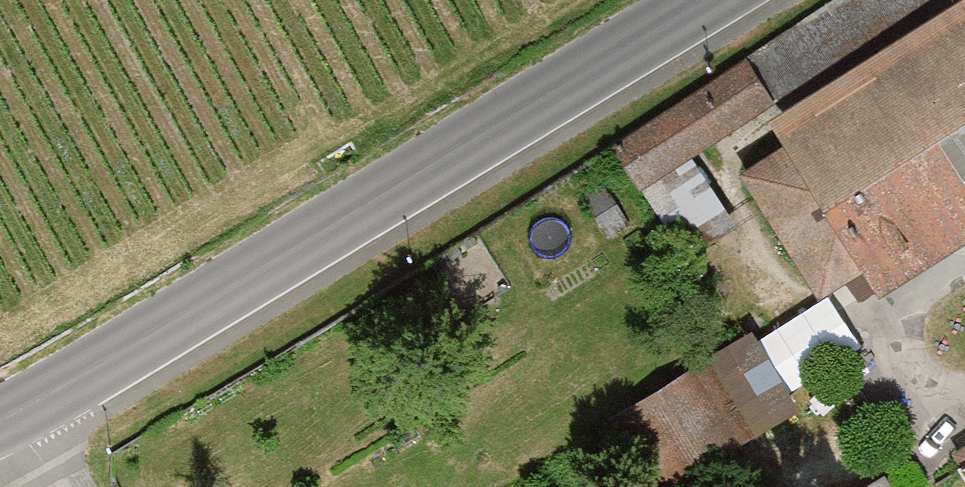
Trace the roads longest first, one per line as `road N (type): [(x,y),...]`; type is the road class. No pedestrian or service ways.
road 1 (primary): [(0,420),(343,226),(715,0)]

